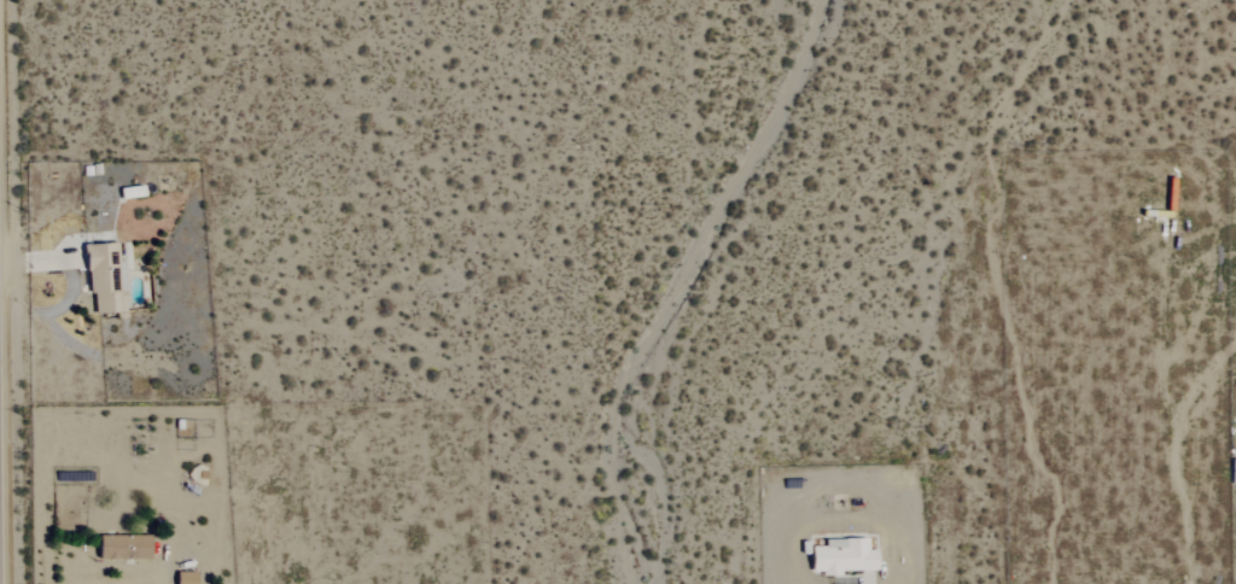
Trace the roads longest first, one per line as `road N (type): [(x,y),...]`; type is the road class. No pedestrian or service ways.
road 1 (tertiary): [(12,583),(4,0)]

